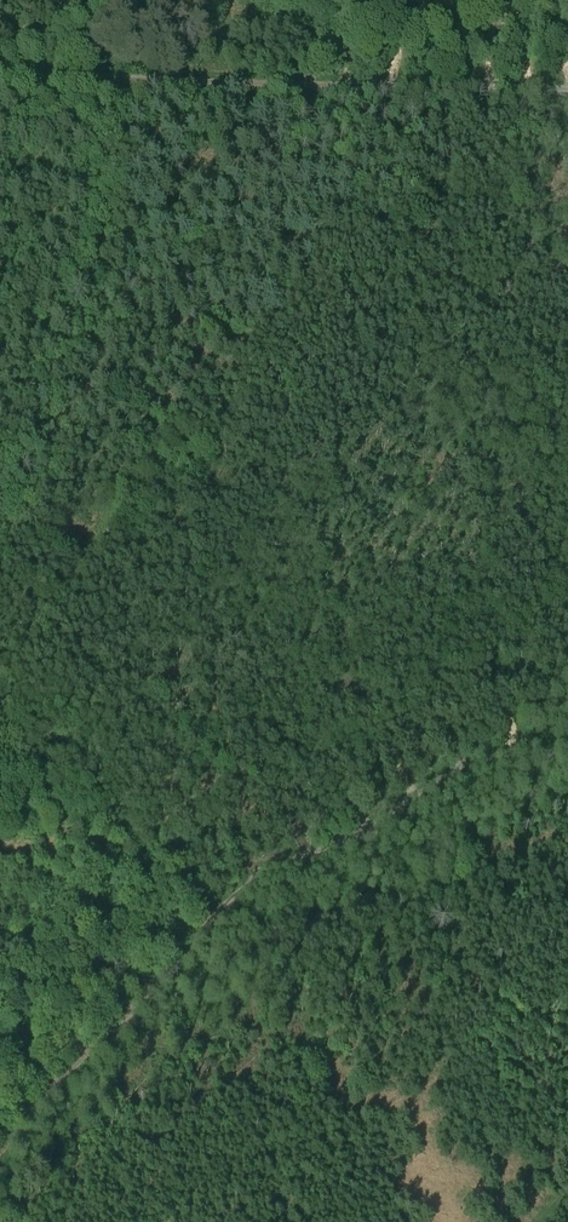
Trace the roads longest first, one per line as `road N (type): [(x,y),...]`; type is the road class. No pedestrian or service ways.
road 1 (track): [(544,90),(0,613)]
road 2 (track): [(567,747),(506,754),(465,770),(407,800),(316,869),(282,872),(247,889),(0,1147)]
road 3 (track): [(0,76),(567,90)]
road 4 (track): [(247,889),(567,621)]

